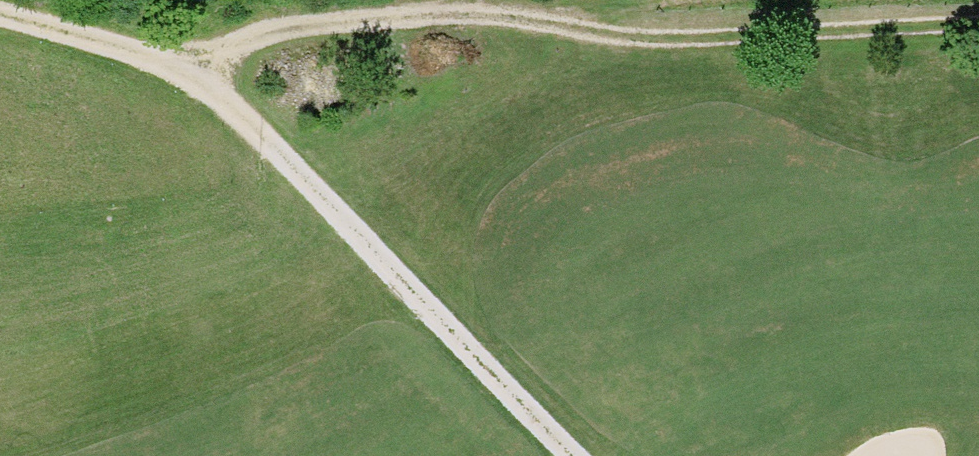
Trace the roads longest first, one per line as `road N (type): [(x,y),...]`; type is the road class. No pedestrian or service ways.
road 1 (track): [(978,26),(723,39),(594,32),(507,16),(357,20),(270,33),(190,75)]
road 2 (track): [(0,14),(129,49),(214,91),(574,455)]

